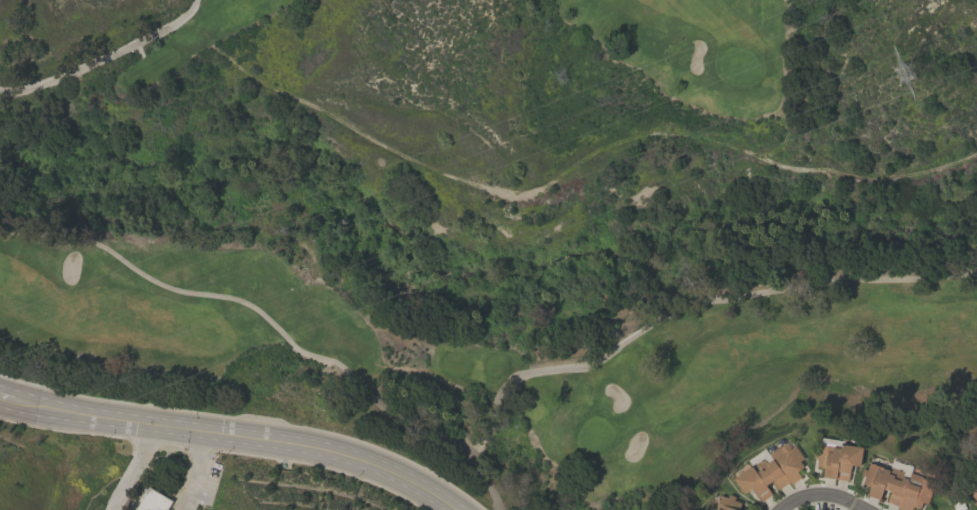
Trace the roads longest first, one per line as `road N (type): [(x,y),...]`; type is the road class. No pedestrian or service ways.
road 1 (track): [(976,271),(846,275),(675,307),(606,355),(509,380),(470,451)]
road 2 (track): [(0,230),(80,240),(154,281),(246,303),(301,351),(335,360),(422,433),(470,451)]
road 3 (secondary): [(12,400),(322,450),(373,463),(456,509)]
road 4 (track): [(194,0),(183,17),(82,67),(0,89)]

